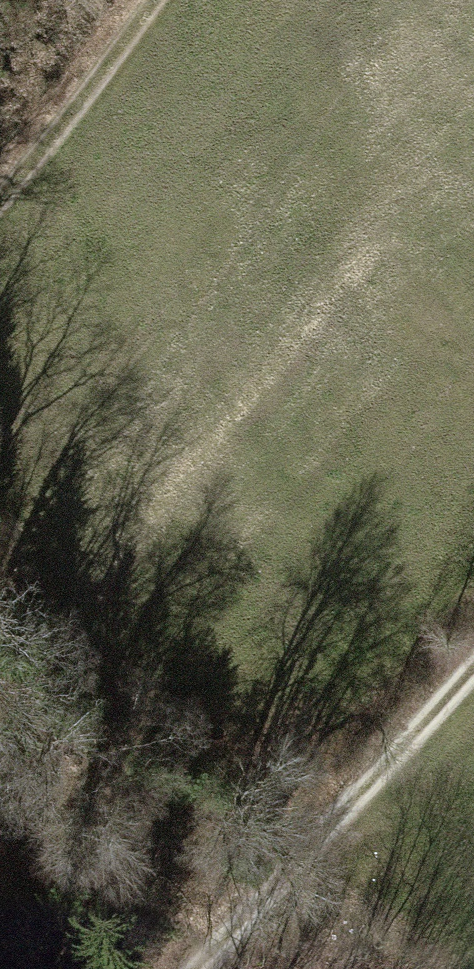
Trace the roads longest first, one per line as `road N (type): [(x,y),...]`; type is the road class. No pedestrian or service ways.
road 1 (motorway): [(473,51),(0,824)]
road 2 (motorway): [(205,968),(473,530)]
road 3 (track): [(207,968),(473,669)]
road 4 (track): [(0,215),(163,0)]

